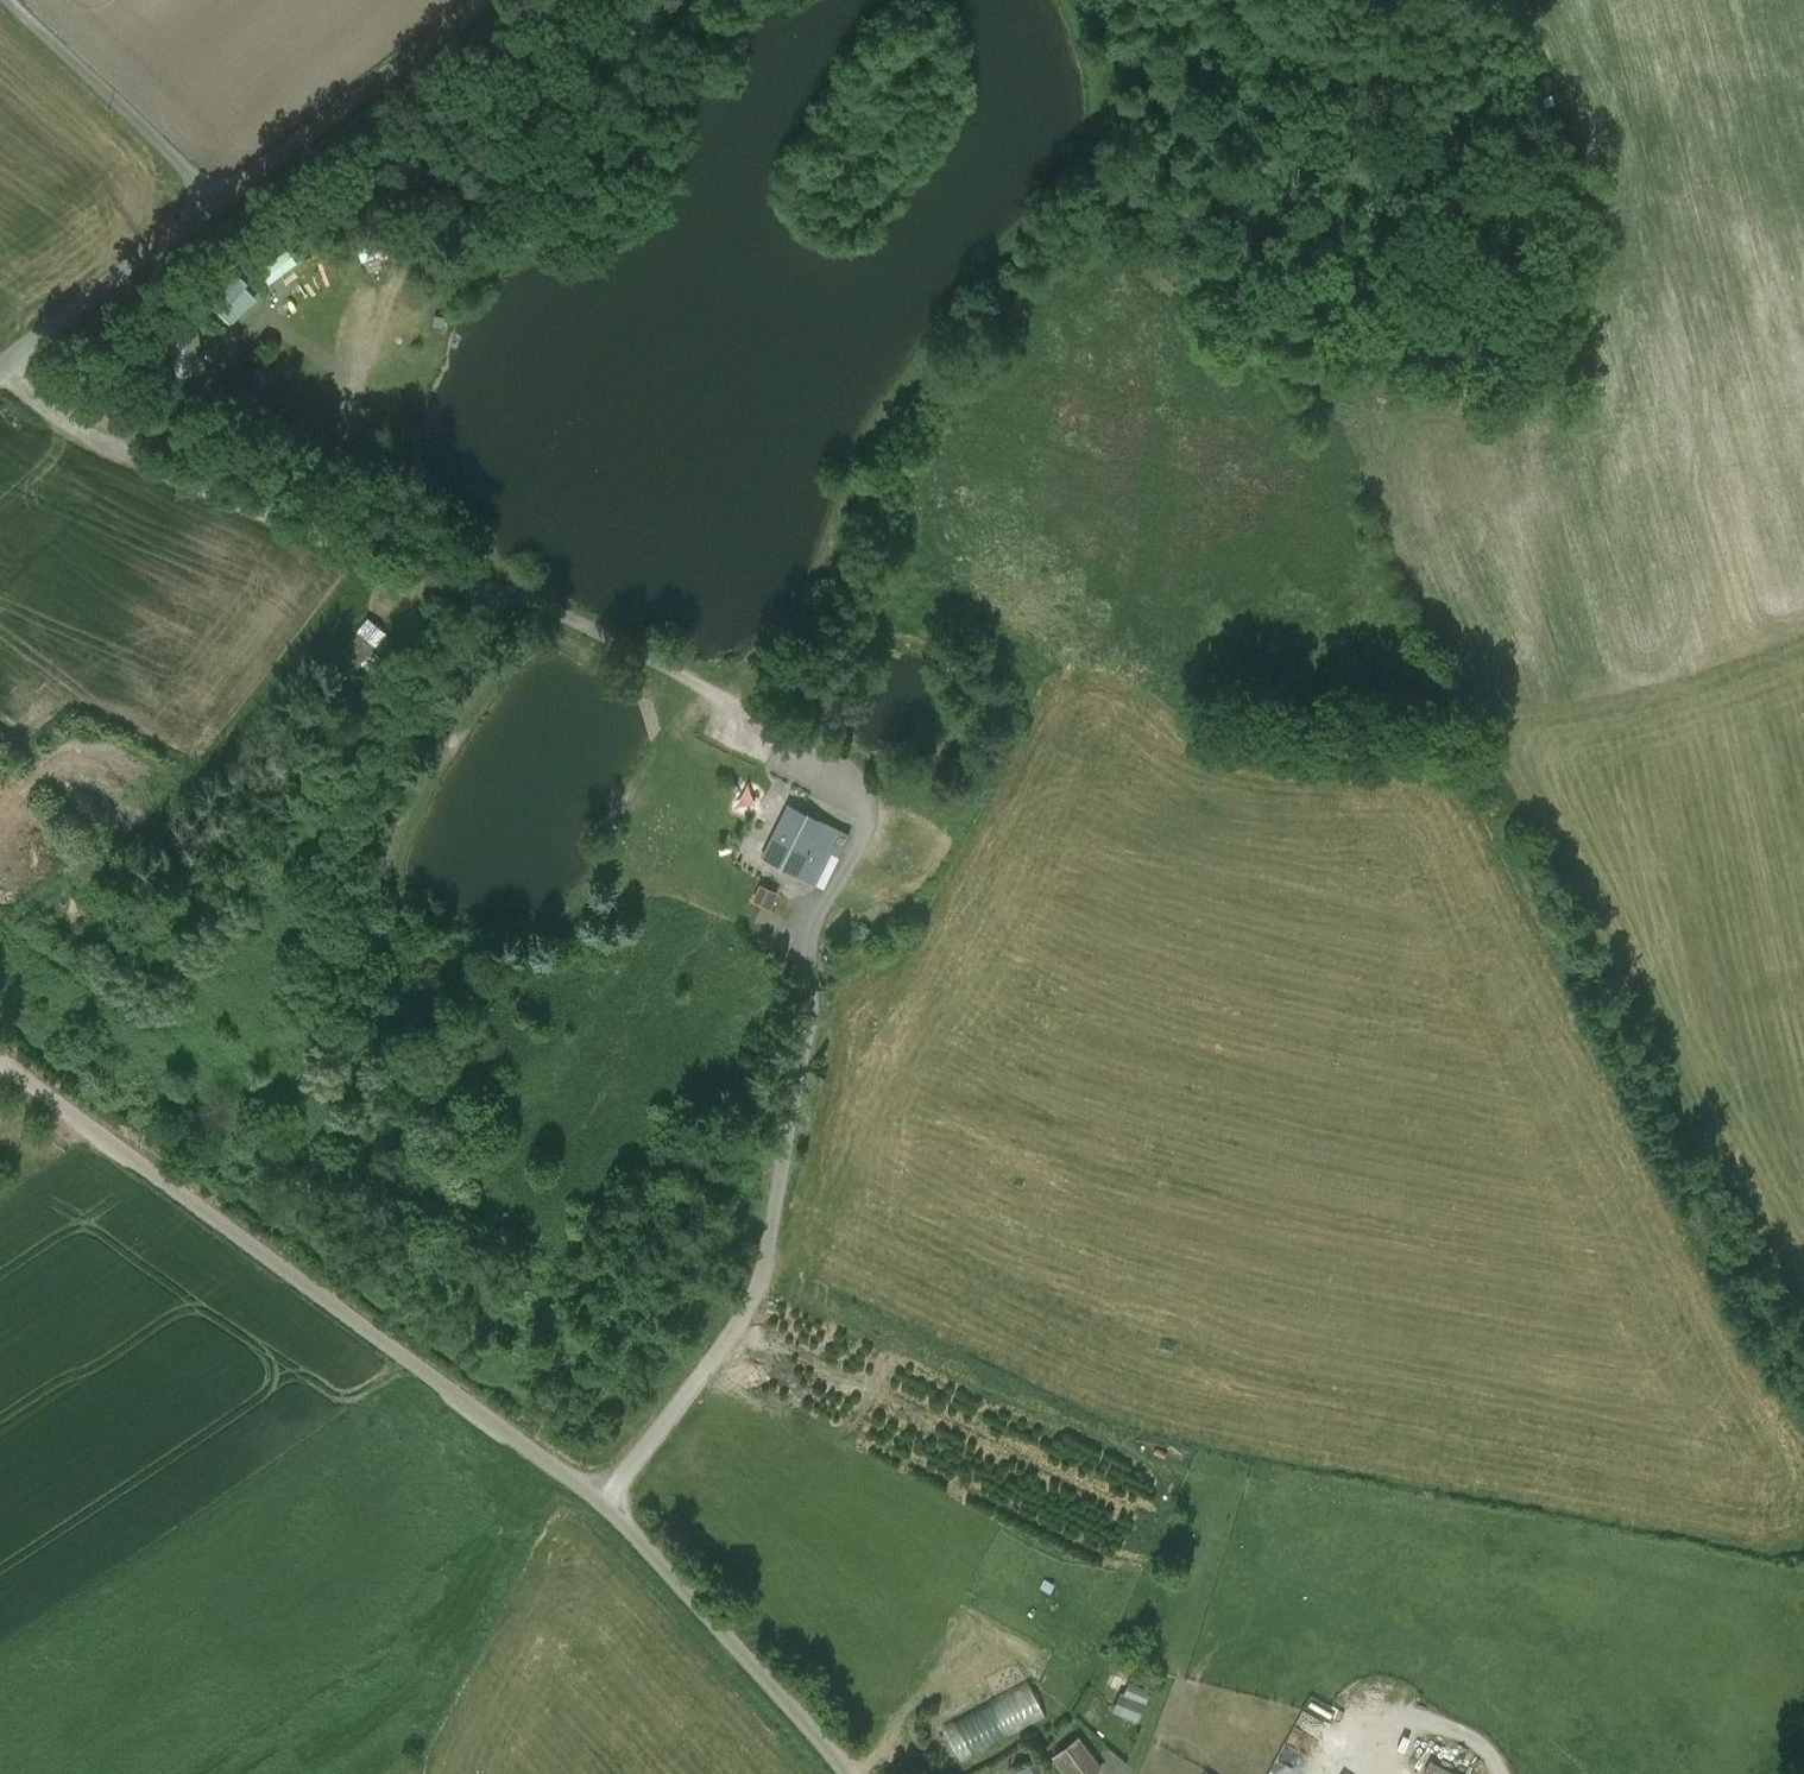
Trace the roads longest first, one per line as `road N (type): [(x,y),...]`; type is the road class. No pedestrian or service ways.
road 1 (unclassified): [(0,1061),(603,1504),(647,1541),(848,1773)]
road 2 (unclassified): [(476,0),(0,360)]

